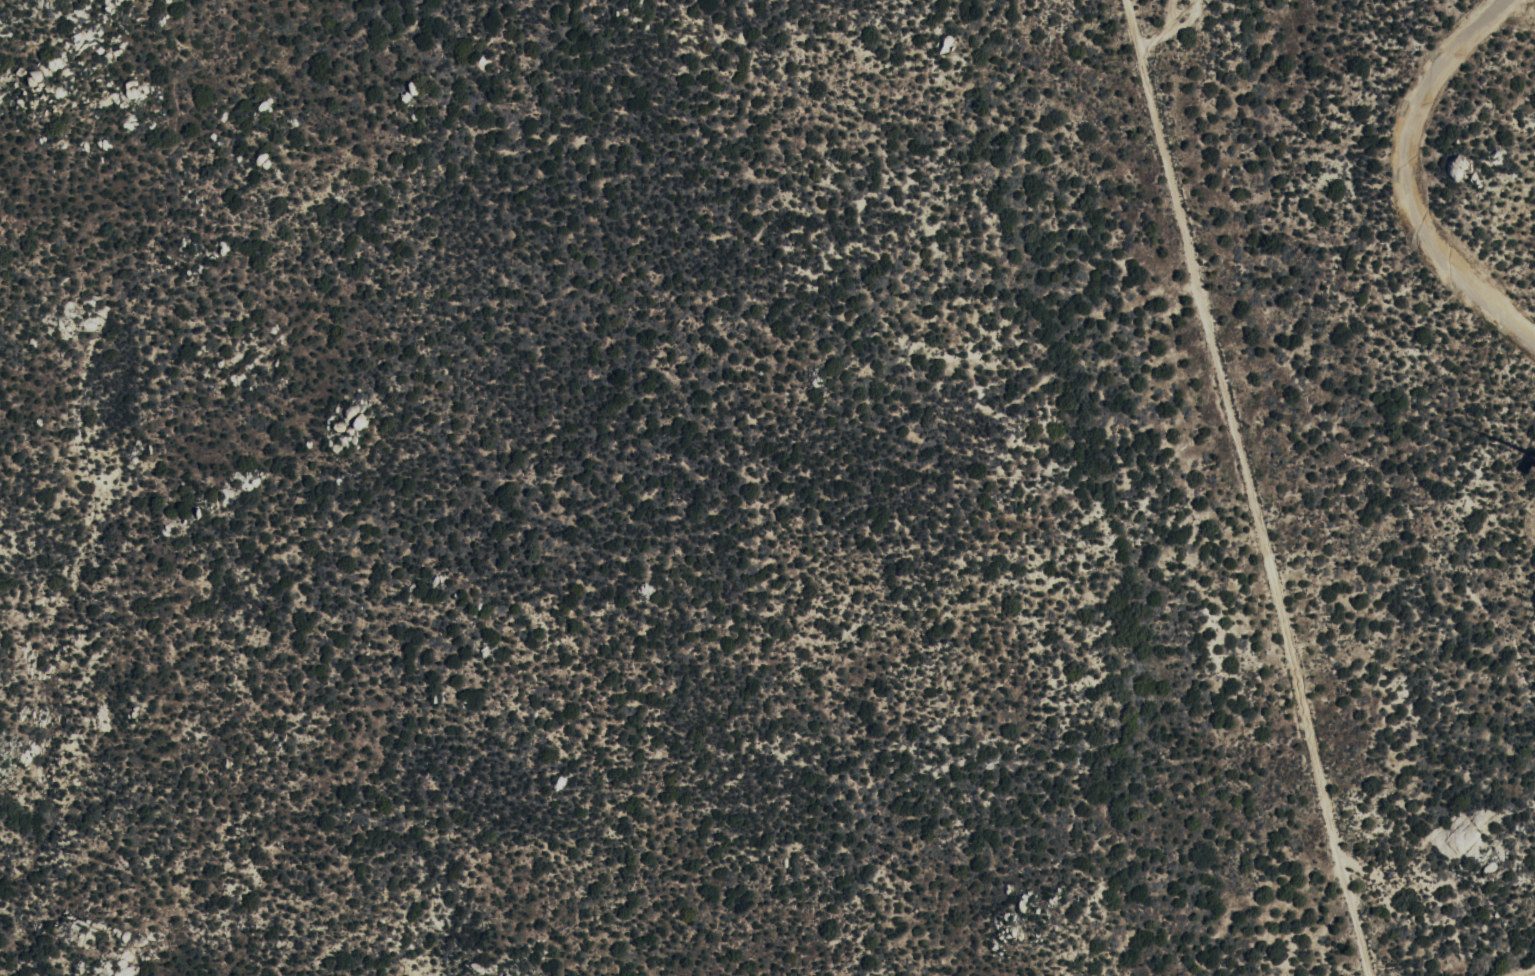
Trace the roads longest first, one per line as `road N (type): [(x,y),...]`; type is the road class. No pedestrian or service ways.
road 1 (residential): [(1370,975),(1227,342),(1138,0)]

